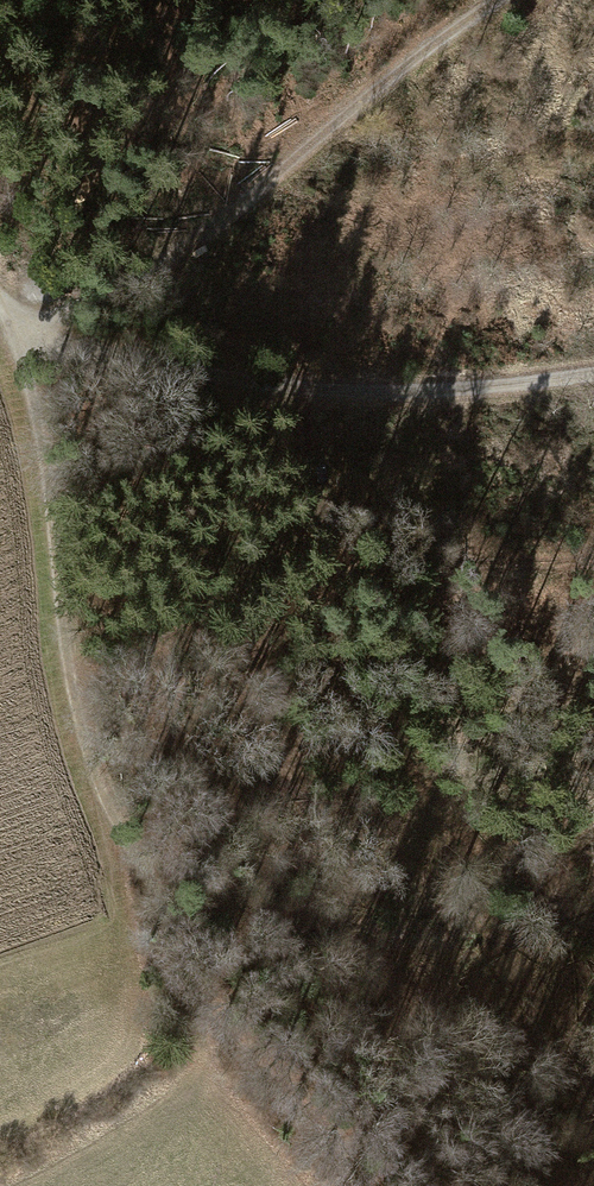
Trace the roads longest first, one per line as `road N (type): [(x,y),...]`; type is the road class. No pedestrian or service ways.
road 1 (track): [(173,989),(81,758),(30,377)]
road 2 (track): [(13,333),(111,290),(266,189),(508,0)]
road 3 (track): [(30,377),(371,395),(593,380)]
road 4 (track): [(0,1185),(139,1112),(188,1061),(173,989)]

